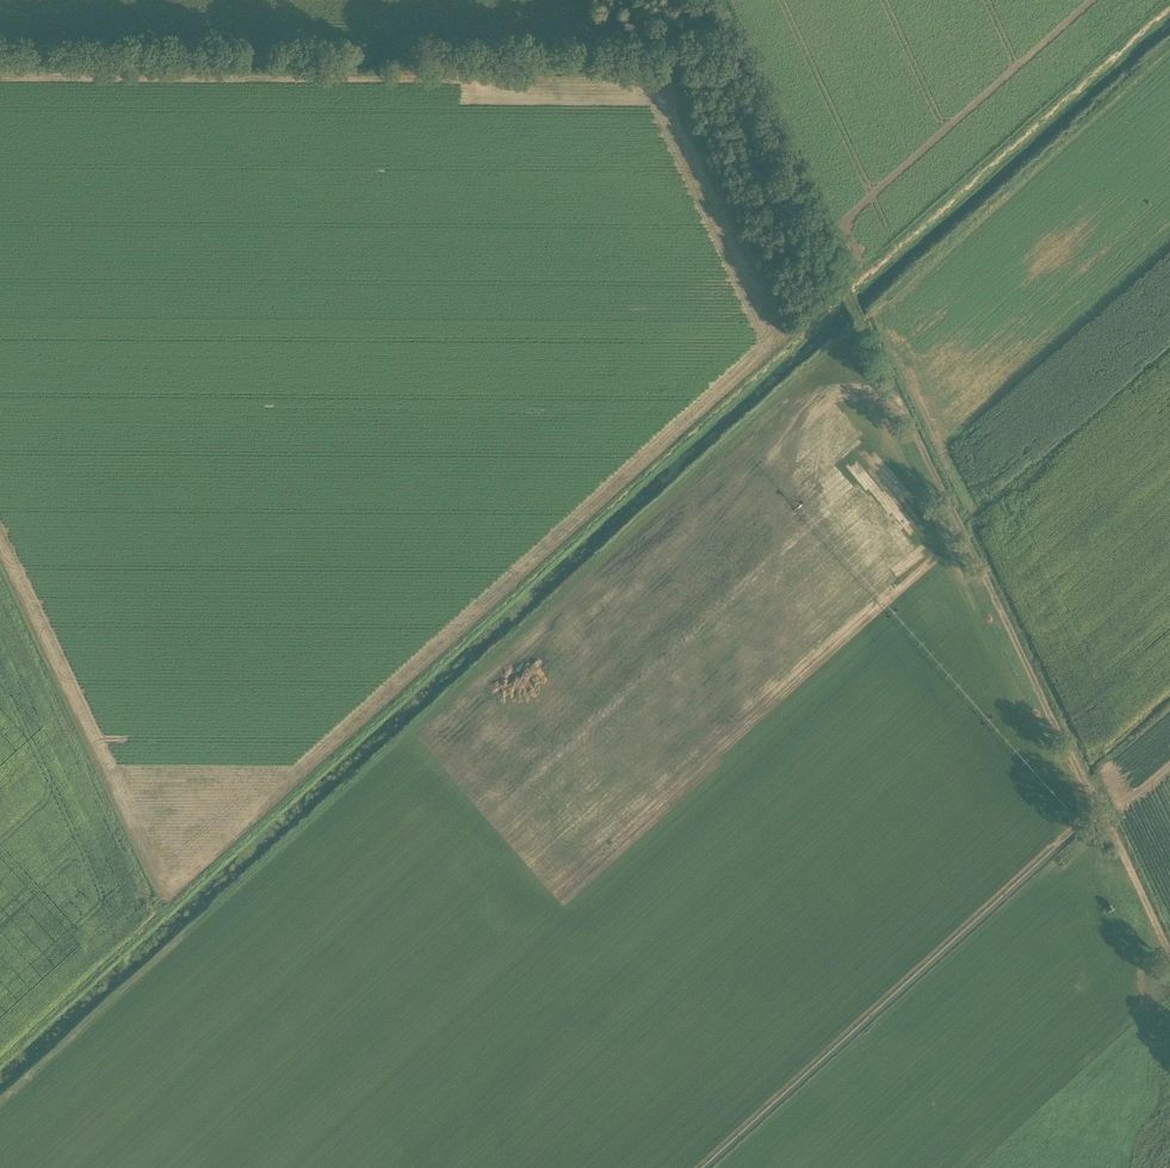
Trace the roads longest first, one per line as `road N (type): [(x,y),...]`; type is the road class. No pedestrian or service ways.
road 1 (track): [(843,286),(1169,952)]

